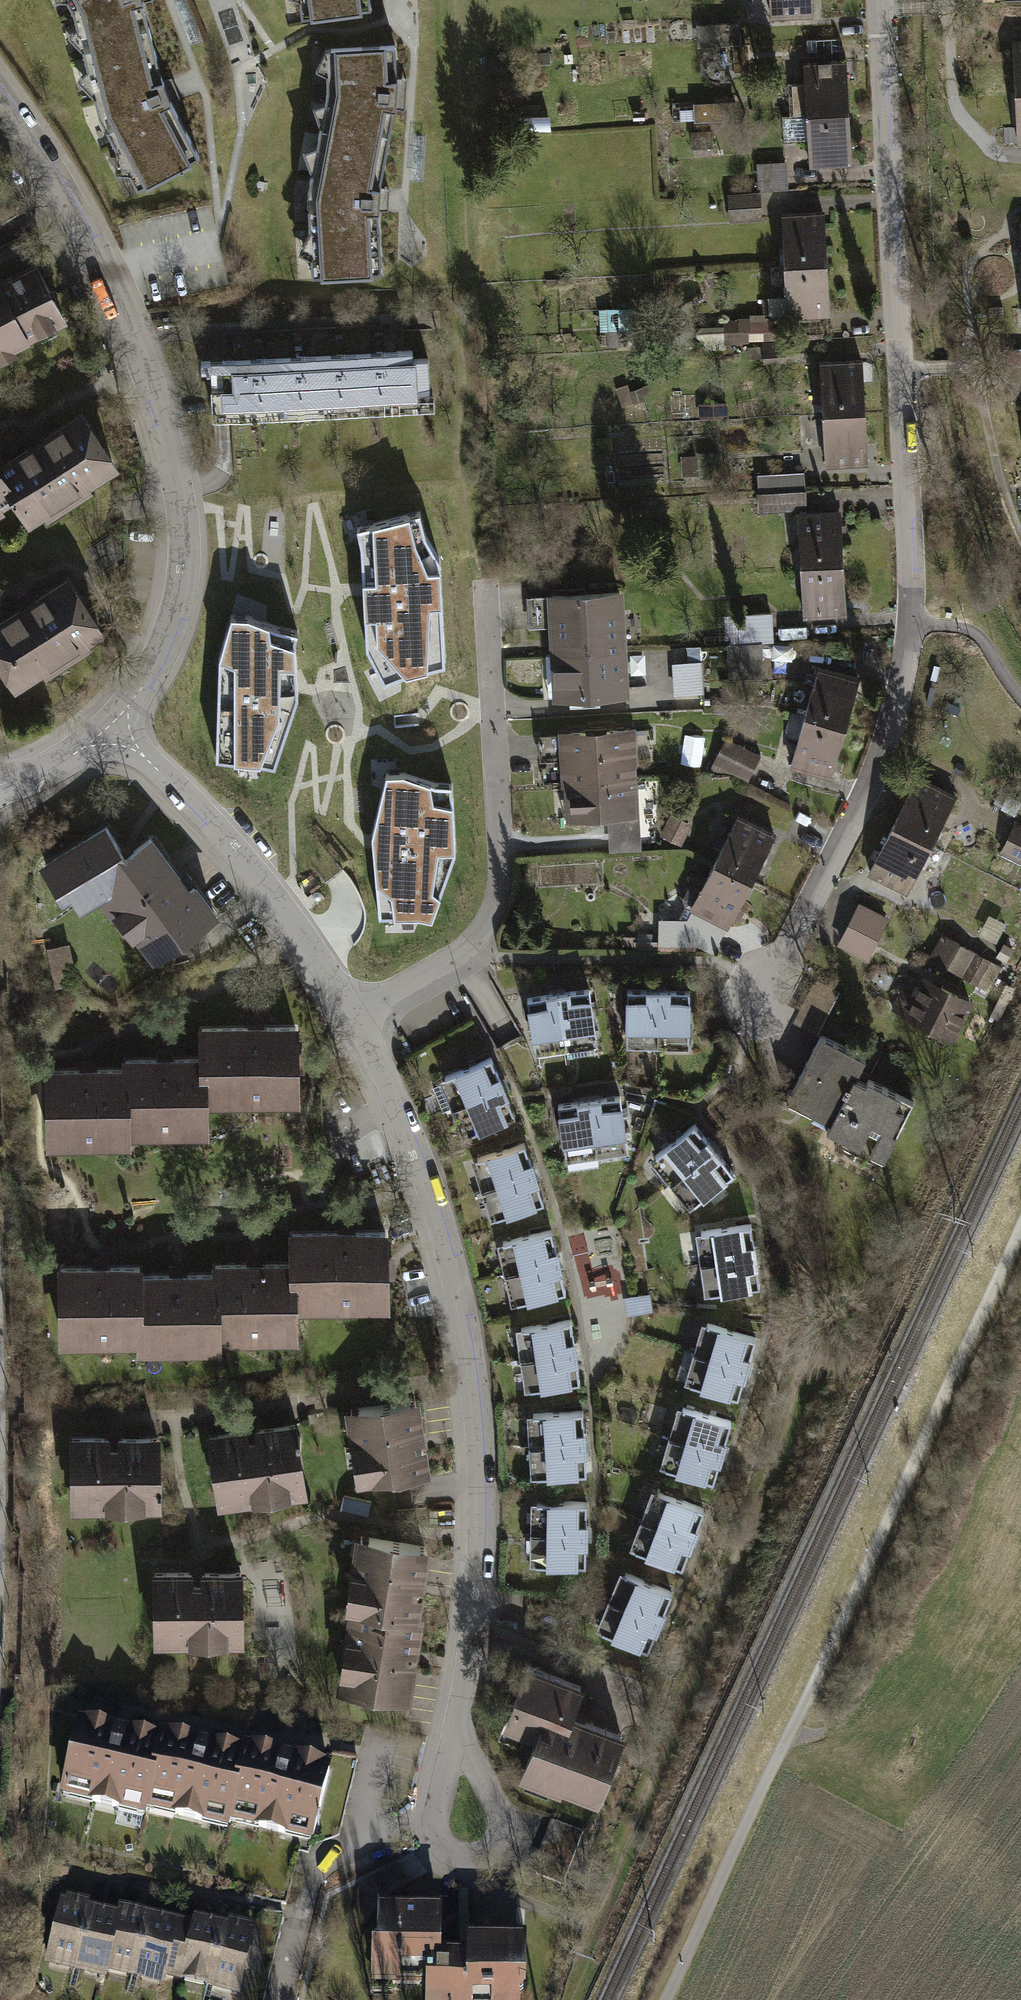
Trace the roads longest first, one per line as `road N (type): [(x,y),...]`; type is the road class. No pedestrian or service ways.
road 1 (residential): [(881,0),(913,622),(893,733),(792,947),(753,986)]
road 2 (track): [(1020,1231),(799,1730),(662,1999)]
road 3 (residential): [(354,1020),(424,1178),(476,1378),(487,1508),(481,1618),(457,1731)]
road 4 (residential): [(113,731),(166,657),(183,582),(182,492),(141,335),(0,91)]
road 5 (residential): [(354,1020),(464,960),(491,920),(502,874),(489,599)]
road 6 (residential): [(113,731),(200,812),(354,1020)]
road 7 (residential): [(457,1731),(499,1802),(502,1832),(489,1856),(460,1866),(440,1845),(436,1811)]
road 8 (residential): [(0,793),(113,731)]

